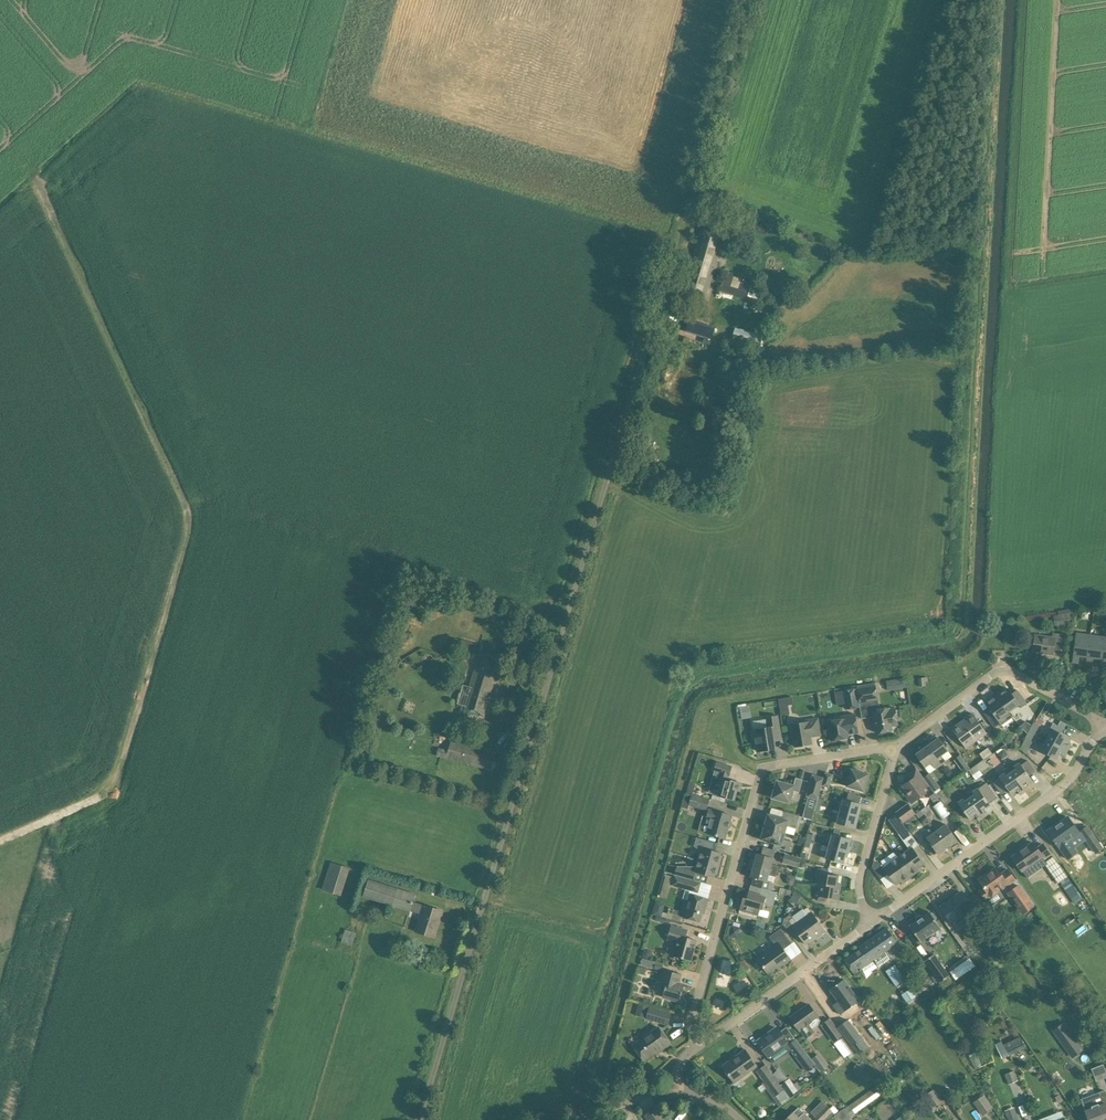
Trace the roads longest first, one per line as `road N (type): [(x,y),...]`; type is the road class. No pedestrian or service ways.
road 1 (residential): [(421,1119),(660,306)]
road 2 (residential): [(697,1052),(696,1004),(765,773),(896,746)]
road 3 (residential): [(874,925),(1070,783),(1101,722)]
road 4 (residential): [(896,746),(1002,670),(1101,722)]
road 5 (residential): [(697,1052),(874,925)]
road 6 (residential): [(874,925),(861,891),(865,856),(896,746)]

